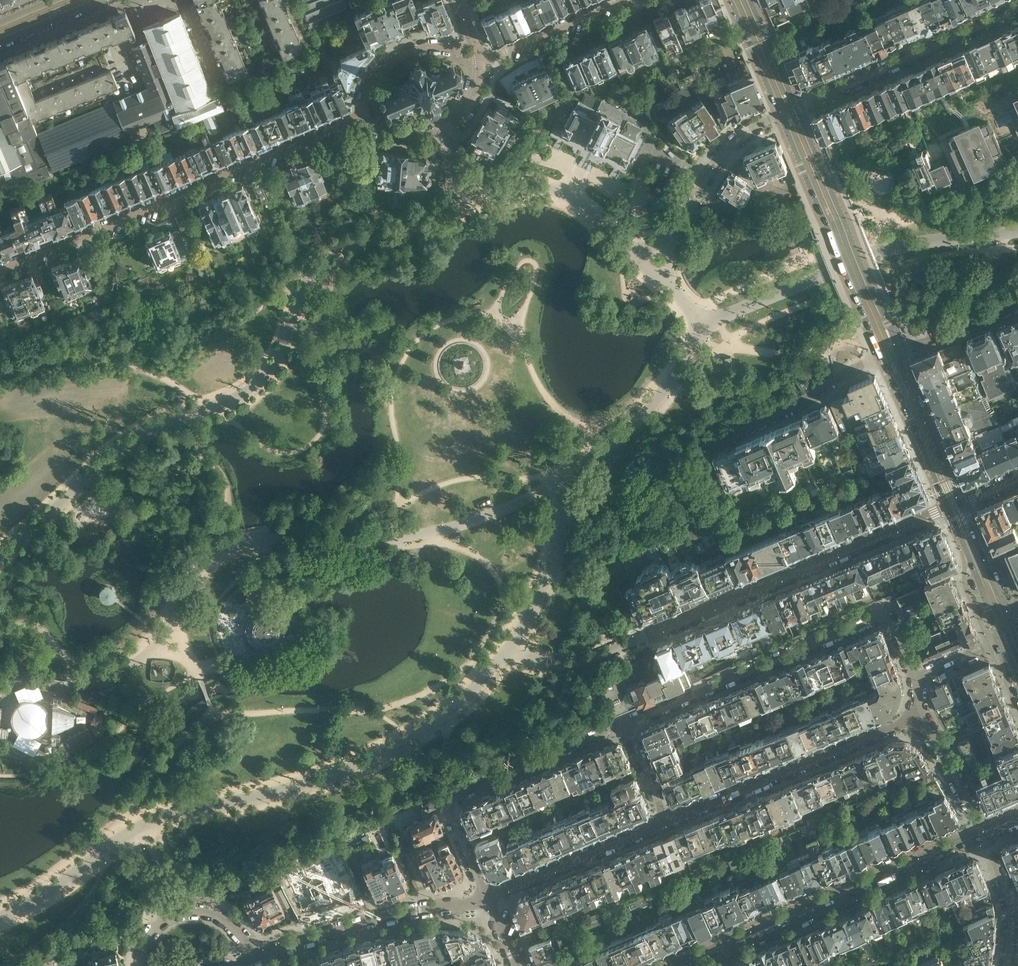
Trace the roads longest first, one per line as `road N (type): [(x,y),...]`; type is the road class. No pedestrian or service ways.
road 1 (residential): [(366,112),(0,272)]
road 2 (residential): [(918,679),(893,622),(881,618),(626,725)]
road 3 (residential): [(642,639),(956,505)]
road 4 (tertiary): [(678,965),(984,832)]
road 5 (residential): [(626,725),(458,794),(455,824),(487,898)]
road 6 (residential): [(668,822),(920,718)]
road 7 (tertiary): [(780,114),(866,321),(890,353)]
road 8 (tertiary): [(890,353),(889,327),(798,107)]
road 9 (residential): [(253,958),(364,918),(487,898)]
road 10 (residential): [(1017,9),(798,107)]
road 11 (residential): [(487,898),(668,822)]
road 12 (residential): [(717,444),(802,406),(890,353)]
road 13 (residential): [(366,112),(390,131),(446,124),(477,93),(478,57)]
road 14 (tertiary): [(890,353),(956,505)]
road 15 (residential): [(253,958),(229,921),(191,911),(157,927),(142,965)]
road 16 (residential): [(622,0),(478,57)]
road 17 (residential): [(478,57),(436,46),(396,58),(370,84),(366,112)]
road 18 (residential): [(1007,965),(1012,908),(984,832)]
road 19 (residential): [(890,353),(1017,307)]
road 20 (residential): [(984,832),(920,718)]
road 21 (tertiary): [(730,0),(780,114)]

